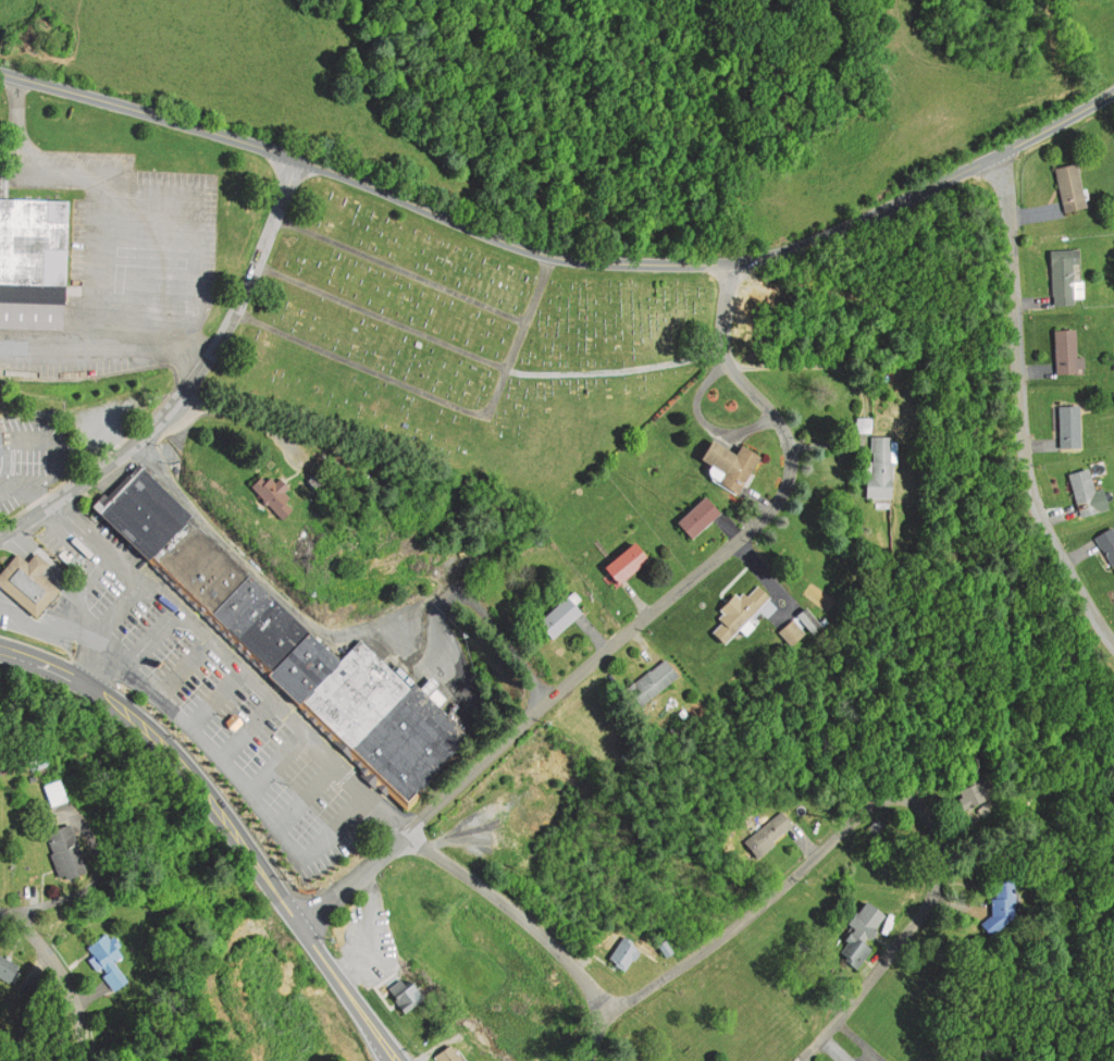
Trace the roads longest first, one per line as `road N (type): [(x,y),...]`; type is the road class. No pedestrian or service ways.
road 1 (residential): [(0,71),(300,158),(521,246),(629,263),(748,261),(803,245),(945,183),(1113,91)]
road 2 (residential): [(302,926),(790,496),(792,442),(728,361),(730,261)]
road 3 (residential): [(800,1060),(924,914),(939,848),(928,815),(909,802),(877,805),(630,1004),(595,1060)]
road 4 (residential): [(999,156),(1024,446),(1036,489),(1113,636)]
road 5 (residential): [(300,158),(234,312),(185,395),(135,445),(0,539)]
road 6 (primary): [(302,926),(220,805),(139,718),(39,658),(0,648)]
road 7 (residential): [(618,1017),(516,908),(408,830)]
road 8 (residential): [(0,915),(36,934),(63,972),(84,1060)]
road 9 (primary): [(302,926),(389,1060)]

